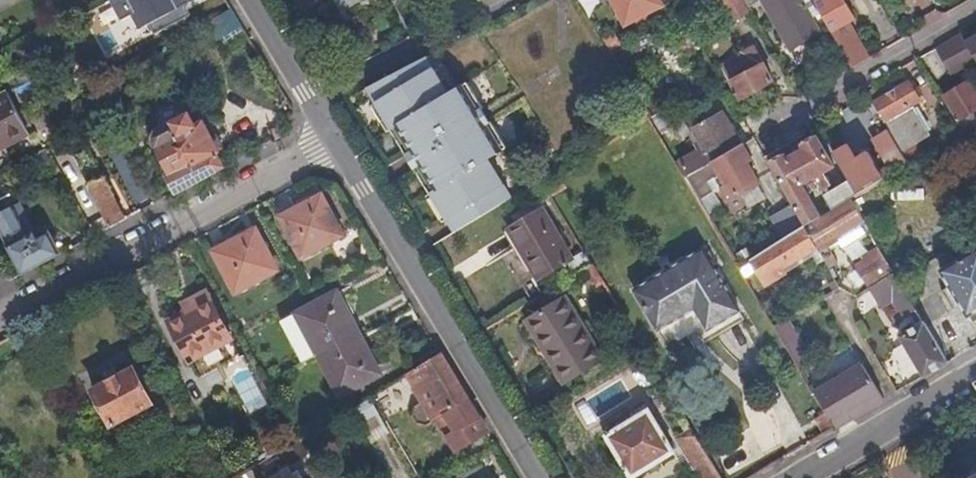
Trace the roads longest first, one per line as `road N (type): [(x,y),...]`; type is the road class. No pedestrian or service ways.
road 1 (residential): [(540,477),(336,141)]
road 2 (residential): [(0,320),(336,141)]
road 3 (residential): [(765,137),(975,14)]
road 4 (residential): [(975,372),(802,477)]
road 5 (residential): [(336,141),(250,0)]

